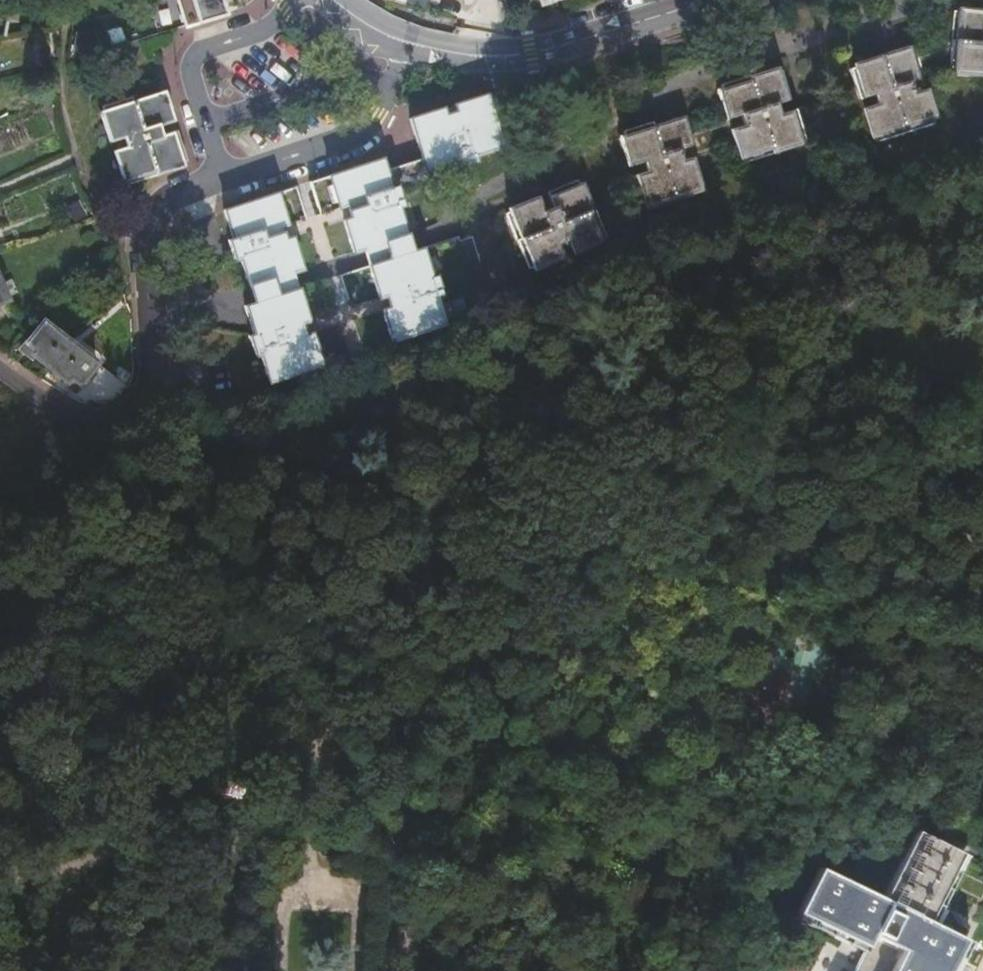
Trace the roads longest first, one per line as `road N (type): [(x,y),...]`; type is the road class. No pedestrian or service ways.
road 1 (track): [(0,870),(62,870),(101,855),(163,788),(208,757),(239,747),(330,745),(435,676),(530,581),(585,540),(677,494),(763,477),(812,483),(868,436),(901,430),(919,435),(933,456),(957,550),(969,566),(982,562)]
road 2 (residential): [(0,366),(103,430),(149,409),(148,232),(175,198),(225,179)]
road 3 (tertiary): [(703,0),(531,53),(408,43)]
road 4 (track): [(361,970),(366,891),(320,889),(286,900),(281,970)]
road 5 (track): [(402,970),(404,880),(394,849),(370,815),(316,796)]
road 6 (residential): [(225,179),(364,130),(391,87)]
road 7 (residential): [(206,122),(313,83),(369,80),(391,87)]
road 8 (residential): [(292,0),(259,32),(194,59),(206,122)]
road 9 (track): [(330,745),(307,844),(320,889)]

